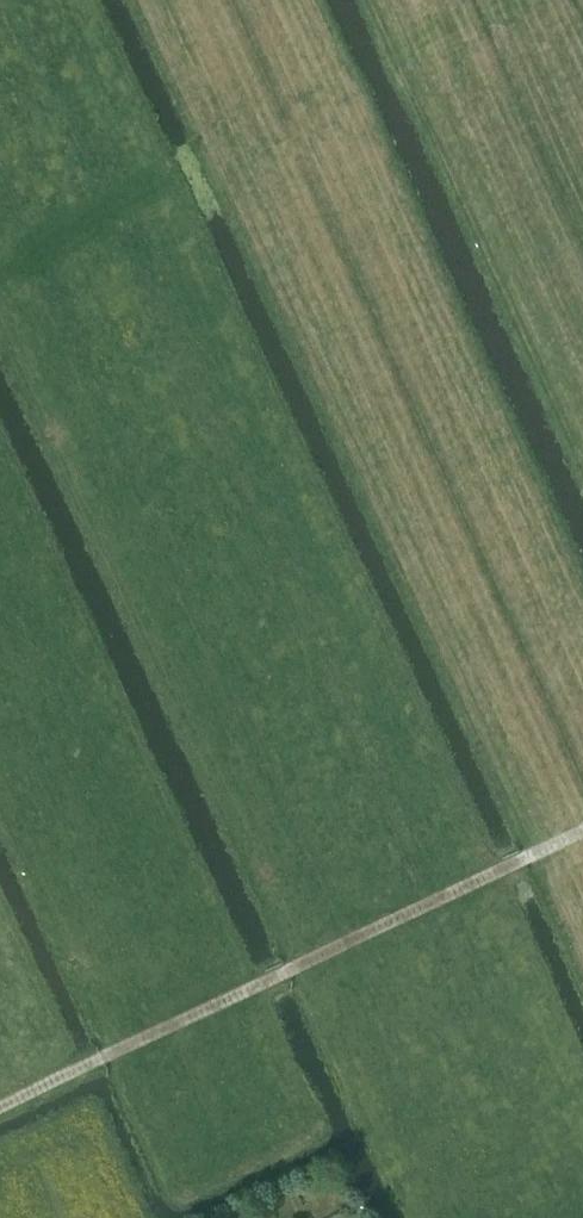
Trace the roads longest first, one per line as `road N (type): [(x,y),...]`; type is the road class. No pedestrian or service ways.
road 1 (track): [(0,1108),(582,831)]

